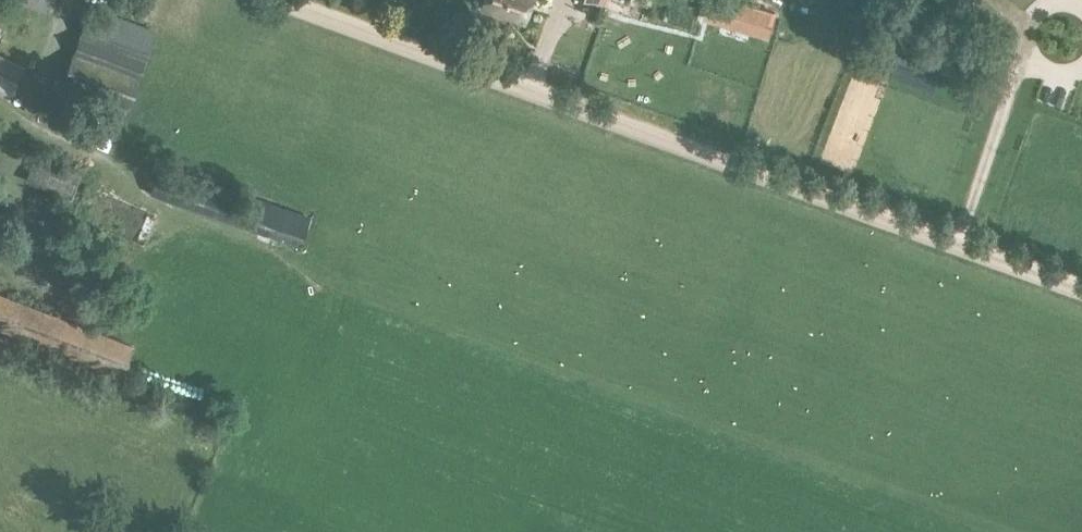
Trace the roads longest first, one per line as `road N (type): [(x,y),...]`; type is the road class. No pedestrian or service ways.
road 1 (track): [(272,0),(1081,292)]

